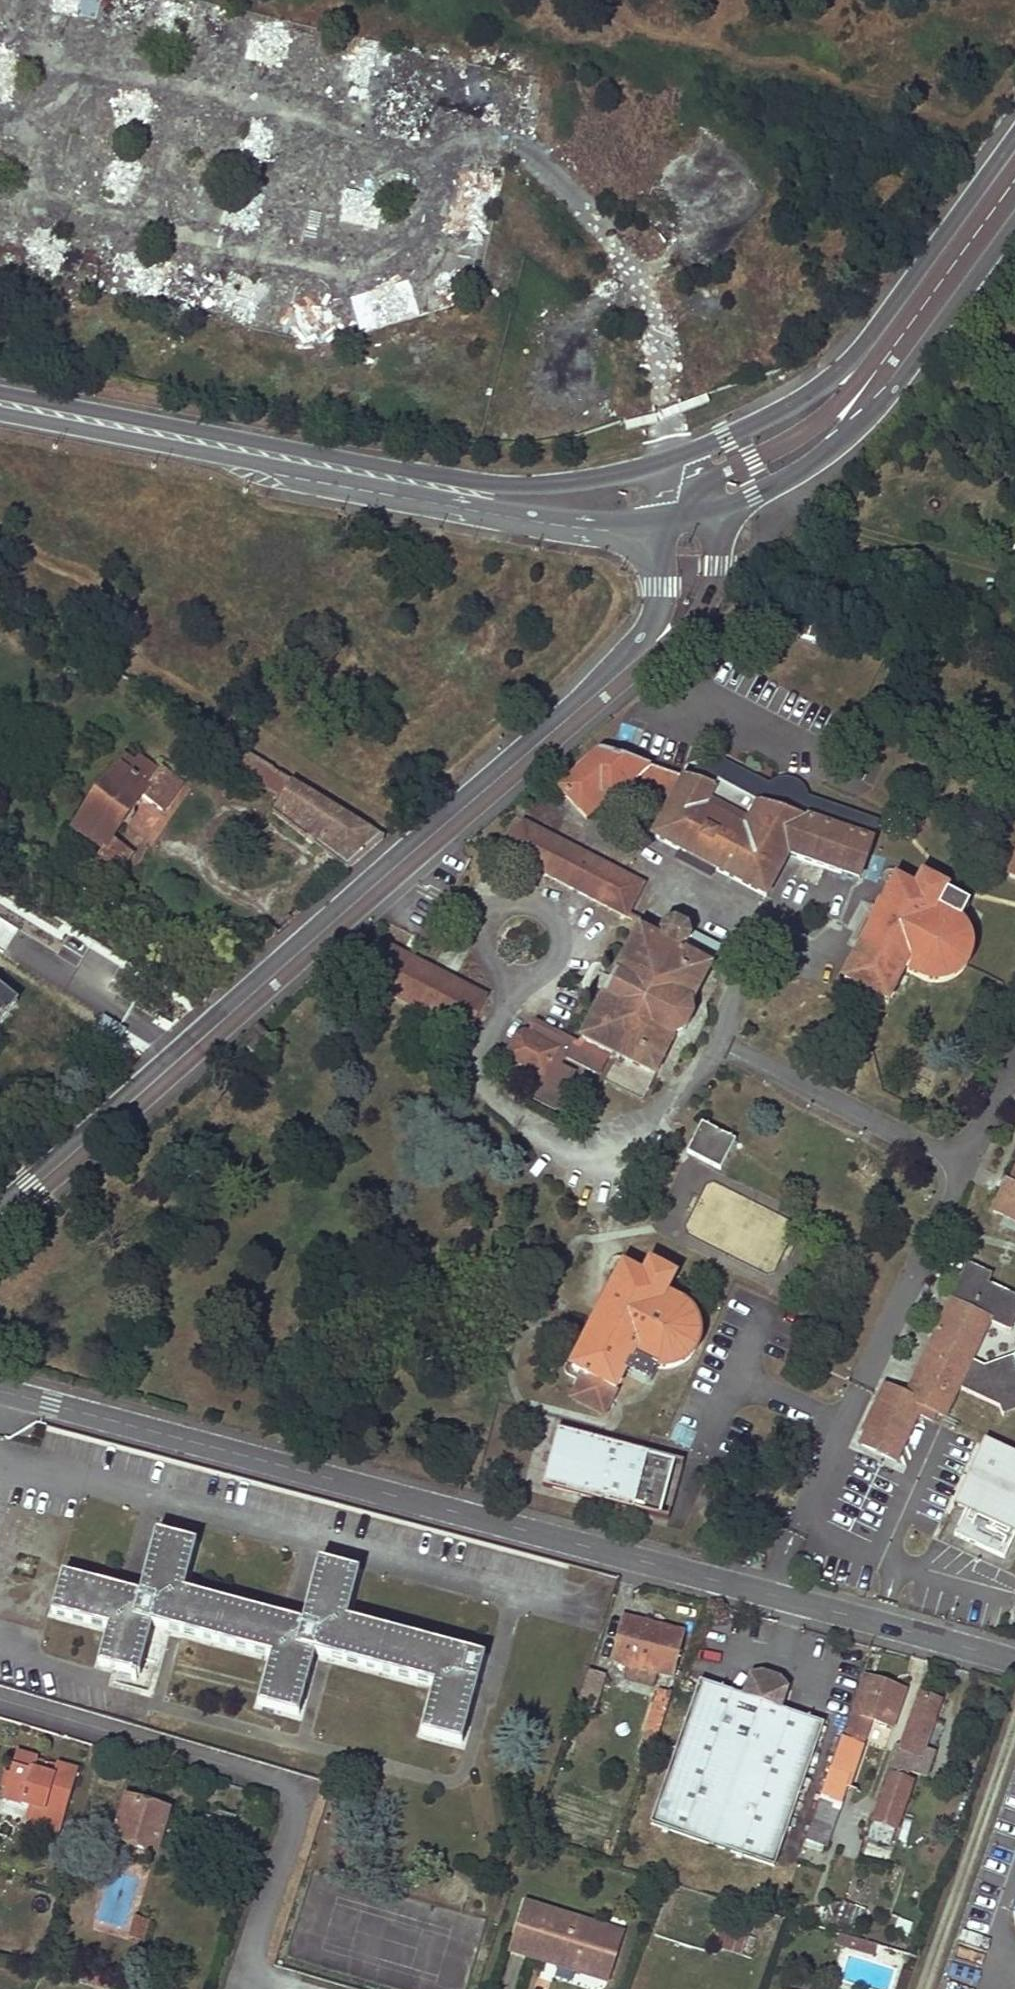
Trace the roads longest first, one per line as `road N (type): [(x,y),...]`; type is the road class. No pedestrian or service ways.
road 1 (unclassified): [(0,1391),(1014,1659)]
road 2 (residential): [(661,525),(655,609),(627,667),(0,1216)]
road 3 (residential): [(0,1699),(281,1783),(292,1796),(293,1817),(257,1947),(265,1974),(306,1988)]
road 4 (secondary): [(1014,130),(836,371),(767,417),(672,460)]
road 5 (secondary): [(661,525),(753,496),(858,430),(1014,219)]
road 6 (secondary): [(466,491),(0,401)]
road 7 (secondary): [(672,460),(600,479),(466,491)]
road 8 (secondary): [(466,491),(584,527),(661,525)]

